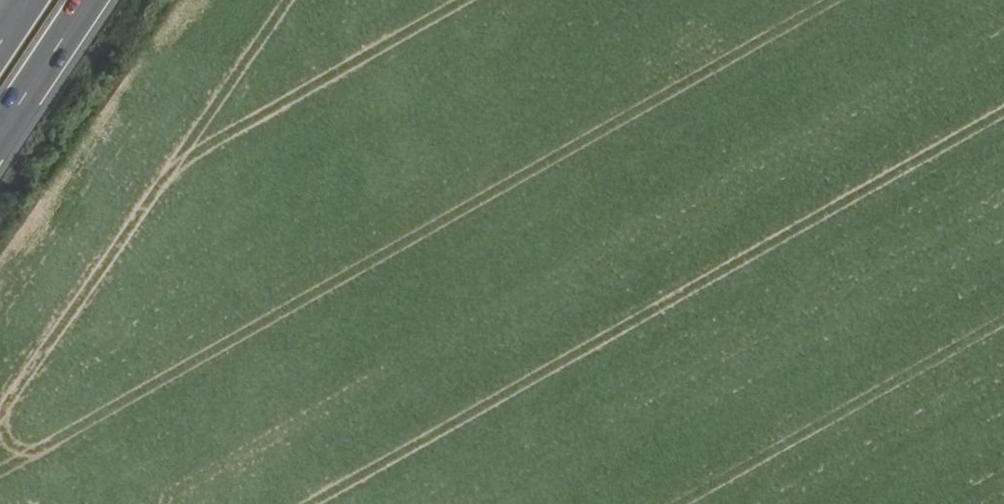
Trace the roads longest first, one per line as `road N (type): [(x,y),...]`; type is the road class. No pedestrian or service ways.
road 1 (trunk): [(0,138),(92,0)]

